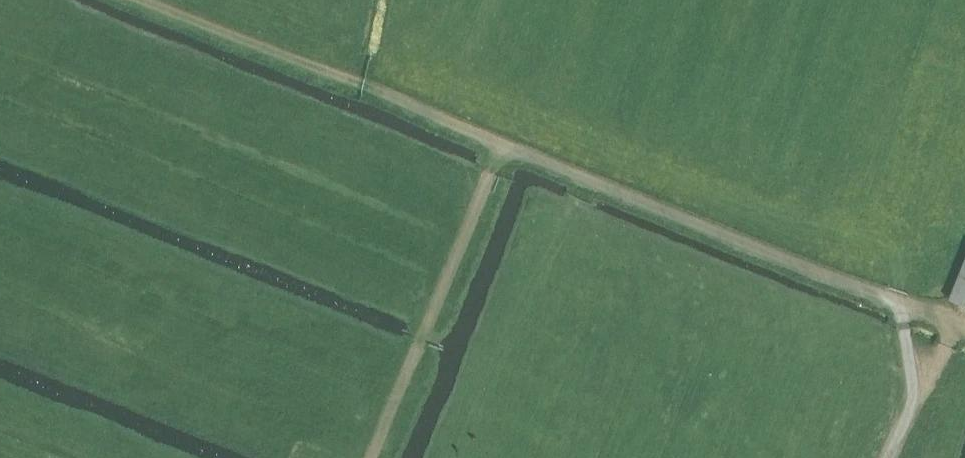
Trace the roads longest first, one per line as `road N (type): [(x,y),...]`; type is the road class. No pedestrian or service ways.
road 1 (track): [(502,148),(892,301),(906,327)]
road 2 (track): [(147,0),(502,148)]
road 3 (track): [(377,457),(502,148)]
road 4 (track): [(890,457),(912,398),(906,327)]

